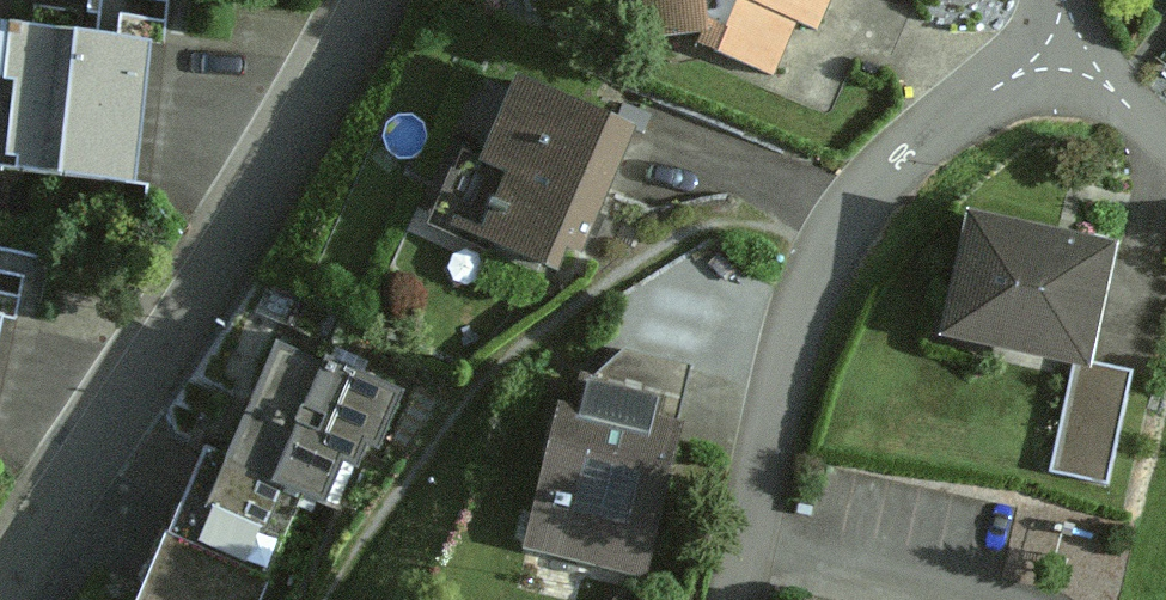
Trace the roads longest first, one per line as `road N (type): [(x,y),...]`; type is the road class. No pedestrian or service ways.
road 1 (residential): [(0,596),(280,161),(369,0)]
road 2 (residential): [(1064,48),(909,153),(838,239),(794,364),(739,599)]
road 3 (residential): [(1064,48),(1165,137)]

